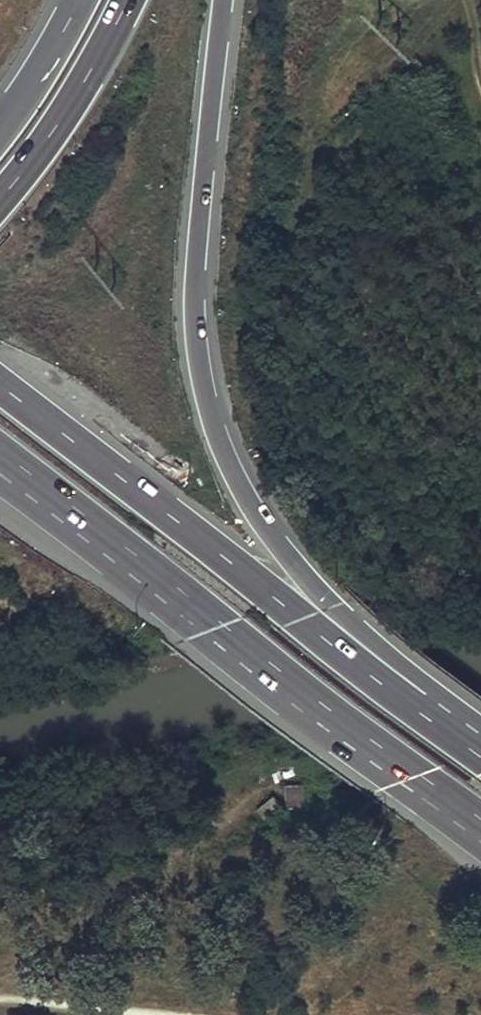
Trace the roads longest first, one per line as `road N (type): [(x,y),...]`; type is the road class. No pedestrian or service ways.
road 1 (trunk): [(452,732),(431,678),(346,614),(275,543),(217,427),(196,291),(222,0)]
road 2 (motorway): [(0,452),(480,821)]
road 3 (motorway): [(452,732),(0,382)]
road 4 (trunk): [(0,199),(36,159),(129,0)]
road 5 (trunk): [(79,0),(0,125)]

